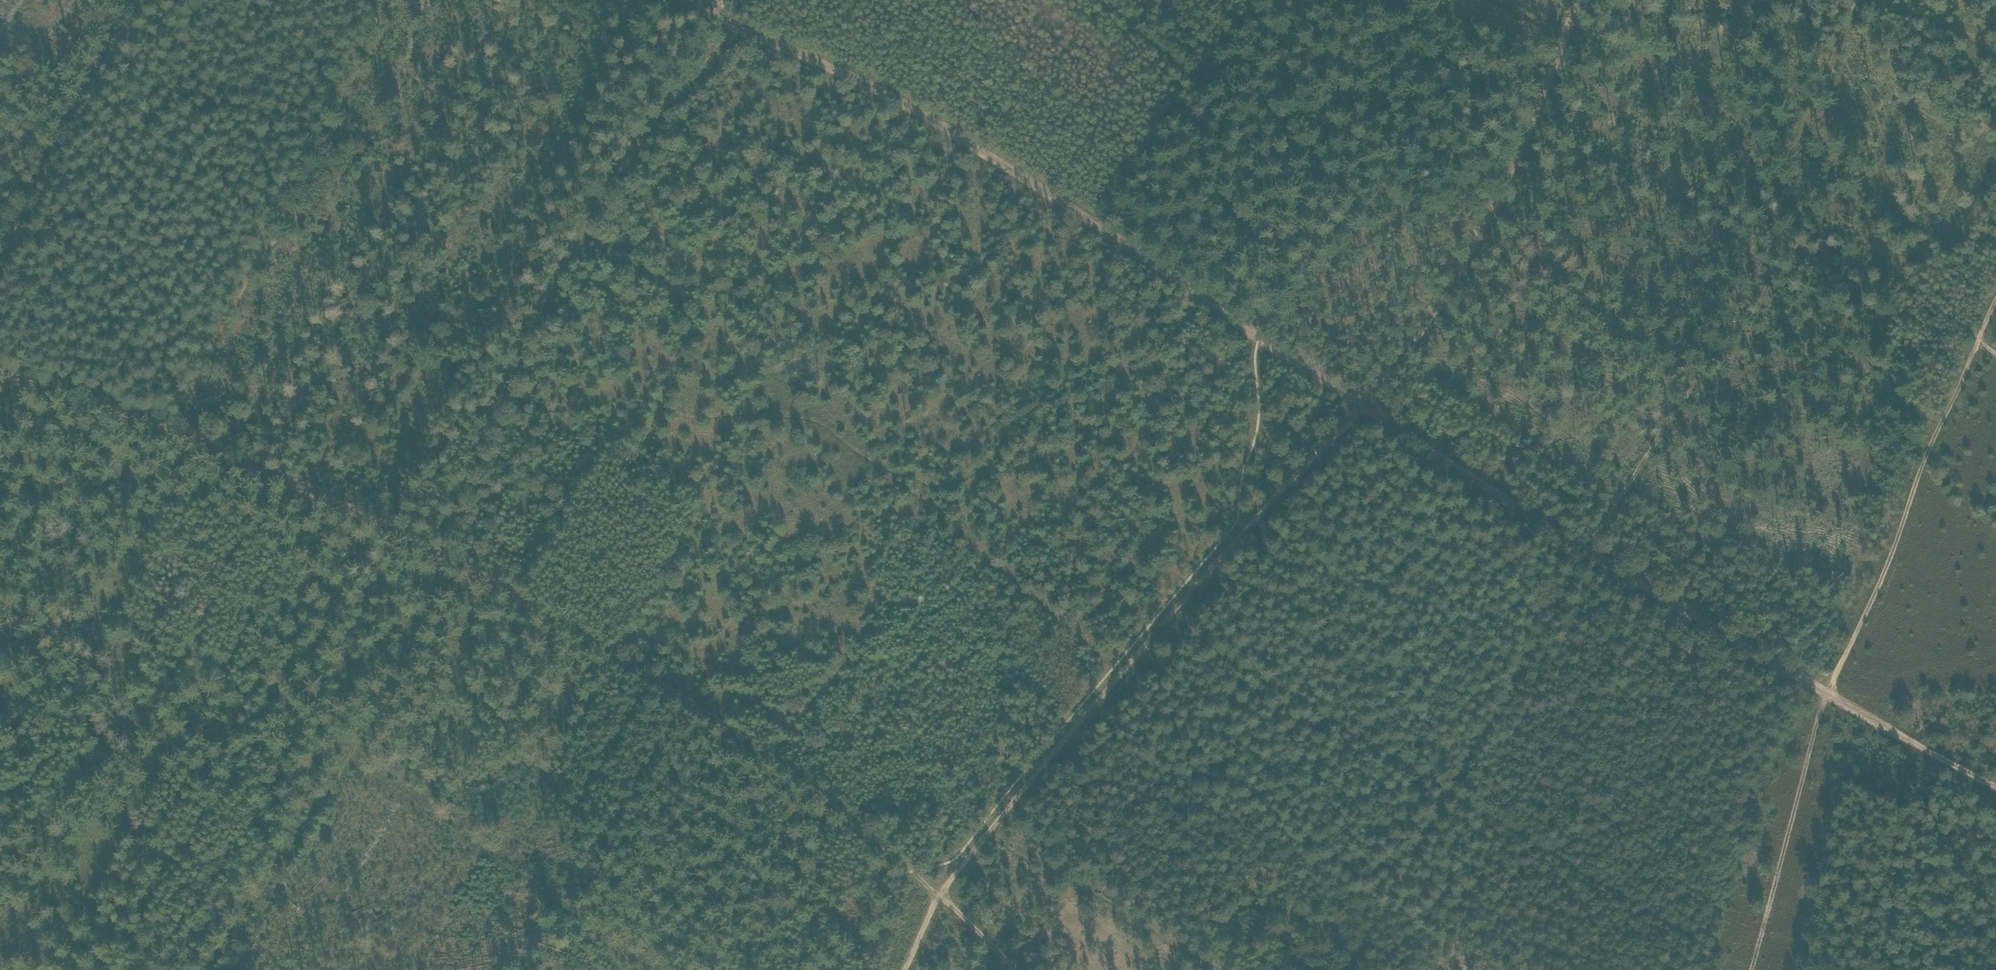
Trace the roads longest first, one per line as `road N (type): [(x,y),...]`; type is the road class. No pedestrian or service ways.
road 1 (track): [(716,15),(854,77),(975,149),(1107,232),(1259,343),(1367,406)]
road 2 (track): [(941,898),(1307,459),(1367,406)]
road 3 (track): [(1841,39),(1694,384),(1582,555)]
road 4 (track): [(1582,555),(1367,406),(1498,194)]
road 5 (track): [(1348,969),(1582,555)]
road 6 (track): [(1582,555),(1995,778)]
road 7 (track): [(1832,690),(1921,451),(1976,339)]
road 8 (track): [(446,560),(173,428)]
road 9 (track): [(0,265),(137,0)]
road 10 (track): [(1751,969),(1832,690)]
road 11 (track): [(1498,194),(1229,106)]
road 12 (track): [(1571,0),(1498,194)]
road 13 (track): [(173,428),(0,374)]
road 14 (track): [(493,404),(446,560)]
road 15 (track): [(1857,0),(1952,25),(1995,54)]

